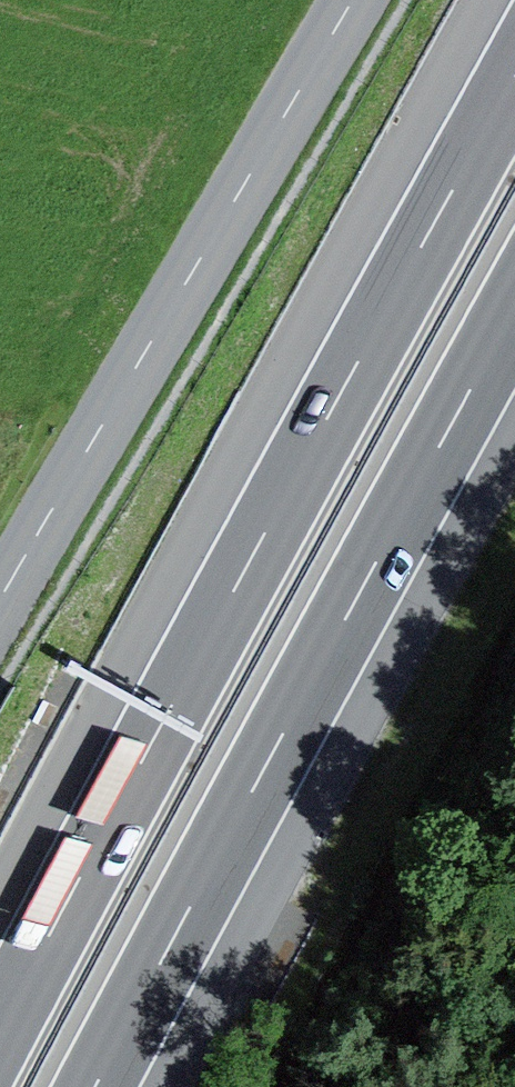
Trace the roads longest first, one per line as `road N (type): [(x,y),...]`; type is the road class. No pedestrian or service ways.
road 1 (motorway): [(514,78),(0,1030)]
road 2 (motorway): [(95,1086),(514,310)]
road 3 (unclassified): [(353,0),(0,601)]

